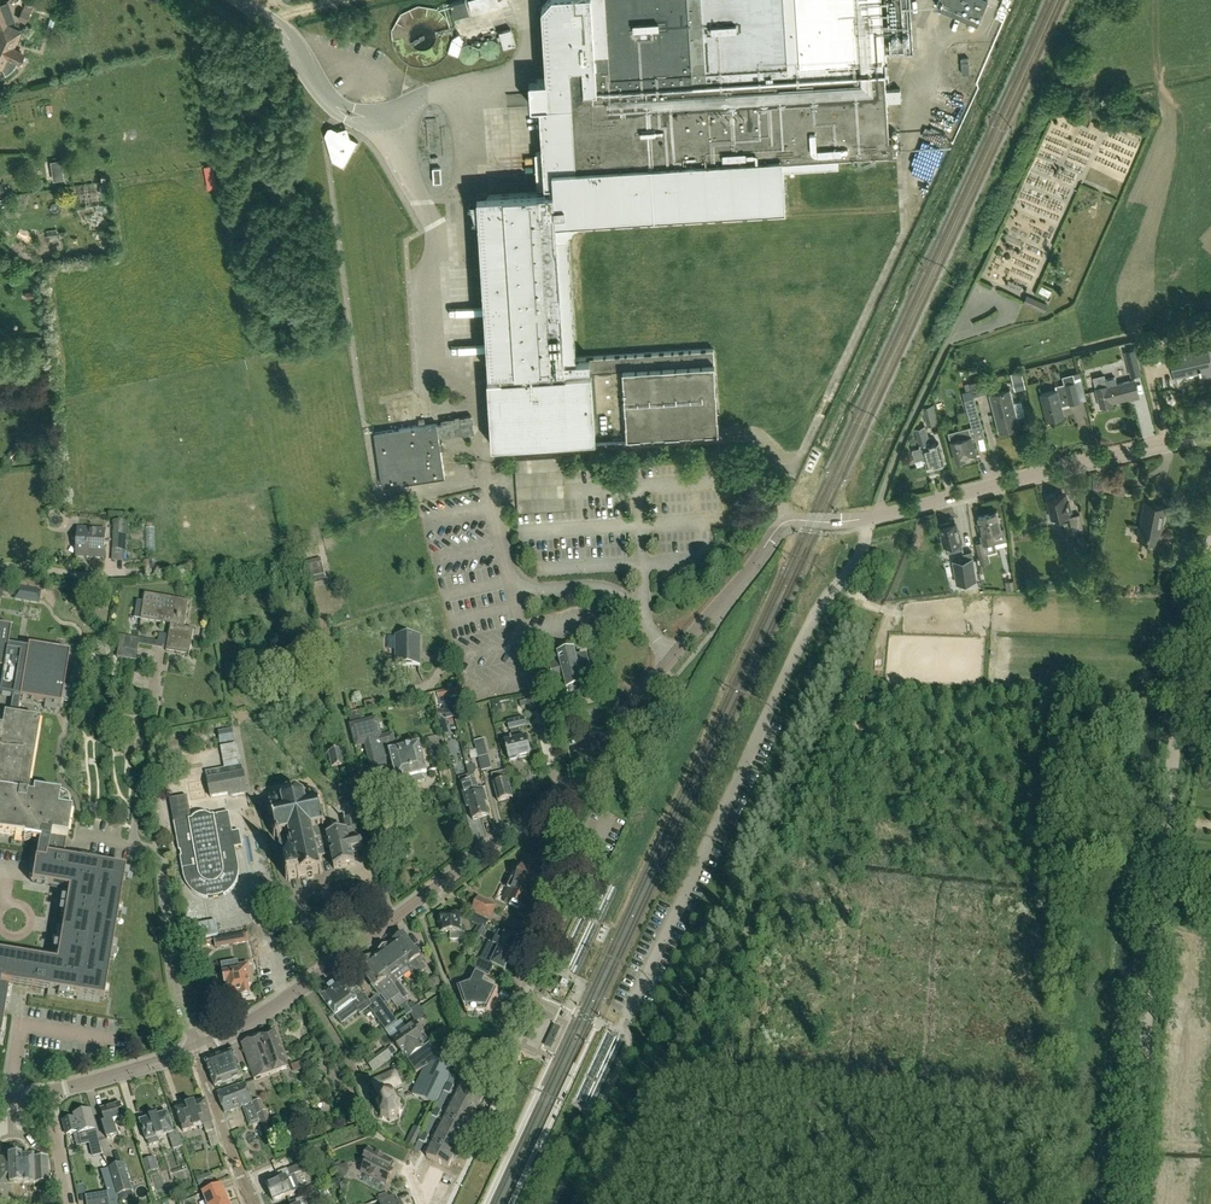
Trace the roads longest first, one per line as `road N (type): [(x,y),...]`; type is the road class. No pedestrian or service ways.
road 1 (unclassified): [(1134,1203),(1160,894),(1210,556)]
road 2 (unclassified): [(874,518),(861,559),(809,625),(618,1033)]
road 3 (residential): [(195,1049),(313,978),(564,789)]
road 4 (residential): [(564,789),(781,525),(874,518)]
road 5 (residential): [(874,518),(1201,434)]
road 6 (residential): [(195,1049),(175,973),(164,863),(132,845)]
road 7 (residential): [(564,789),(574,807),(574,863),(526,997)]
road 8 (residential): [(132,845),(158,694),(158,664),(143,653)]
road 9 (residential): [(253,1203),(195,1049)]
road 10 (residential): [(50,1090),(195,1049)]

